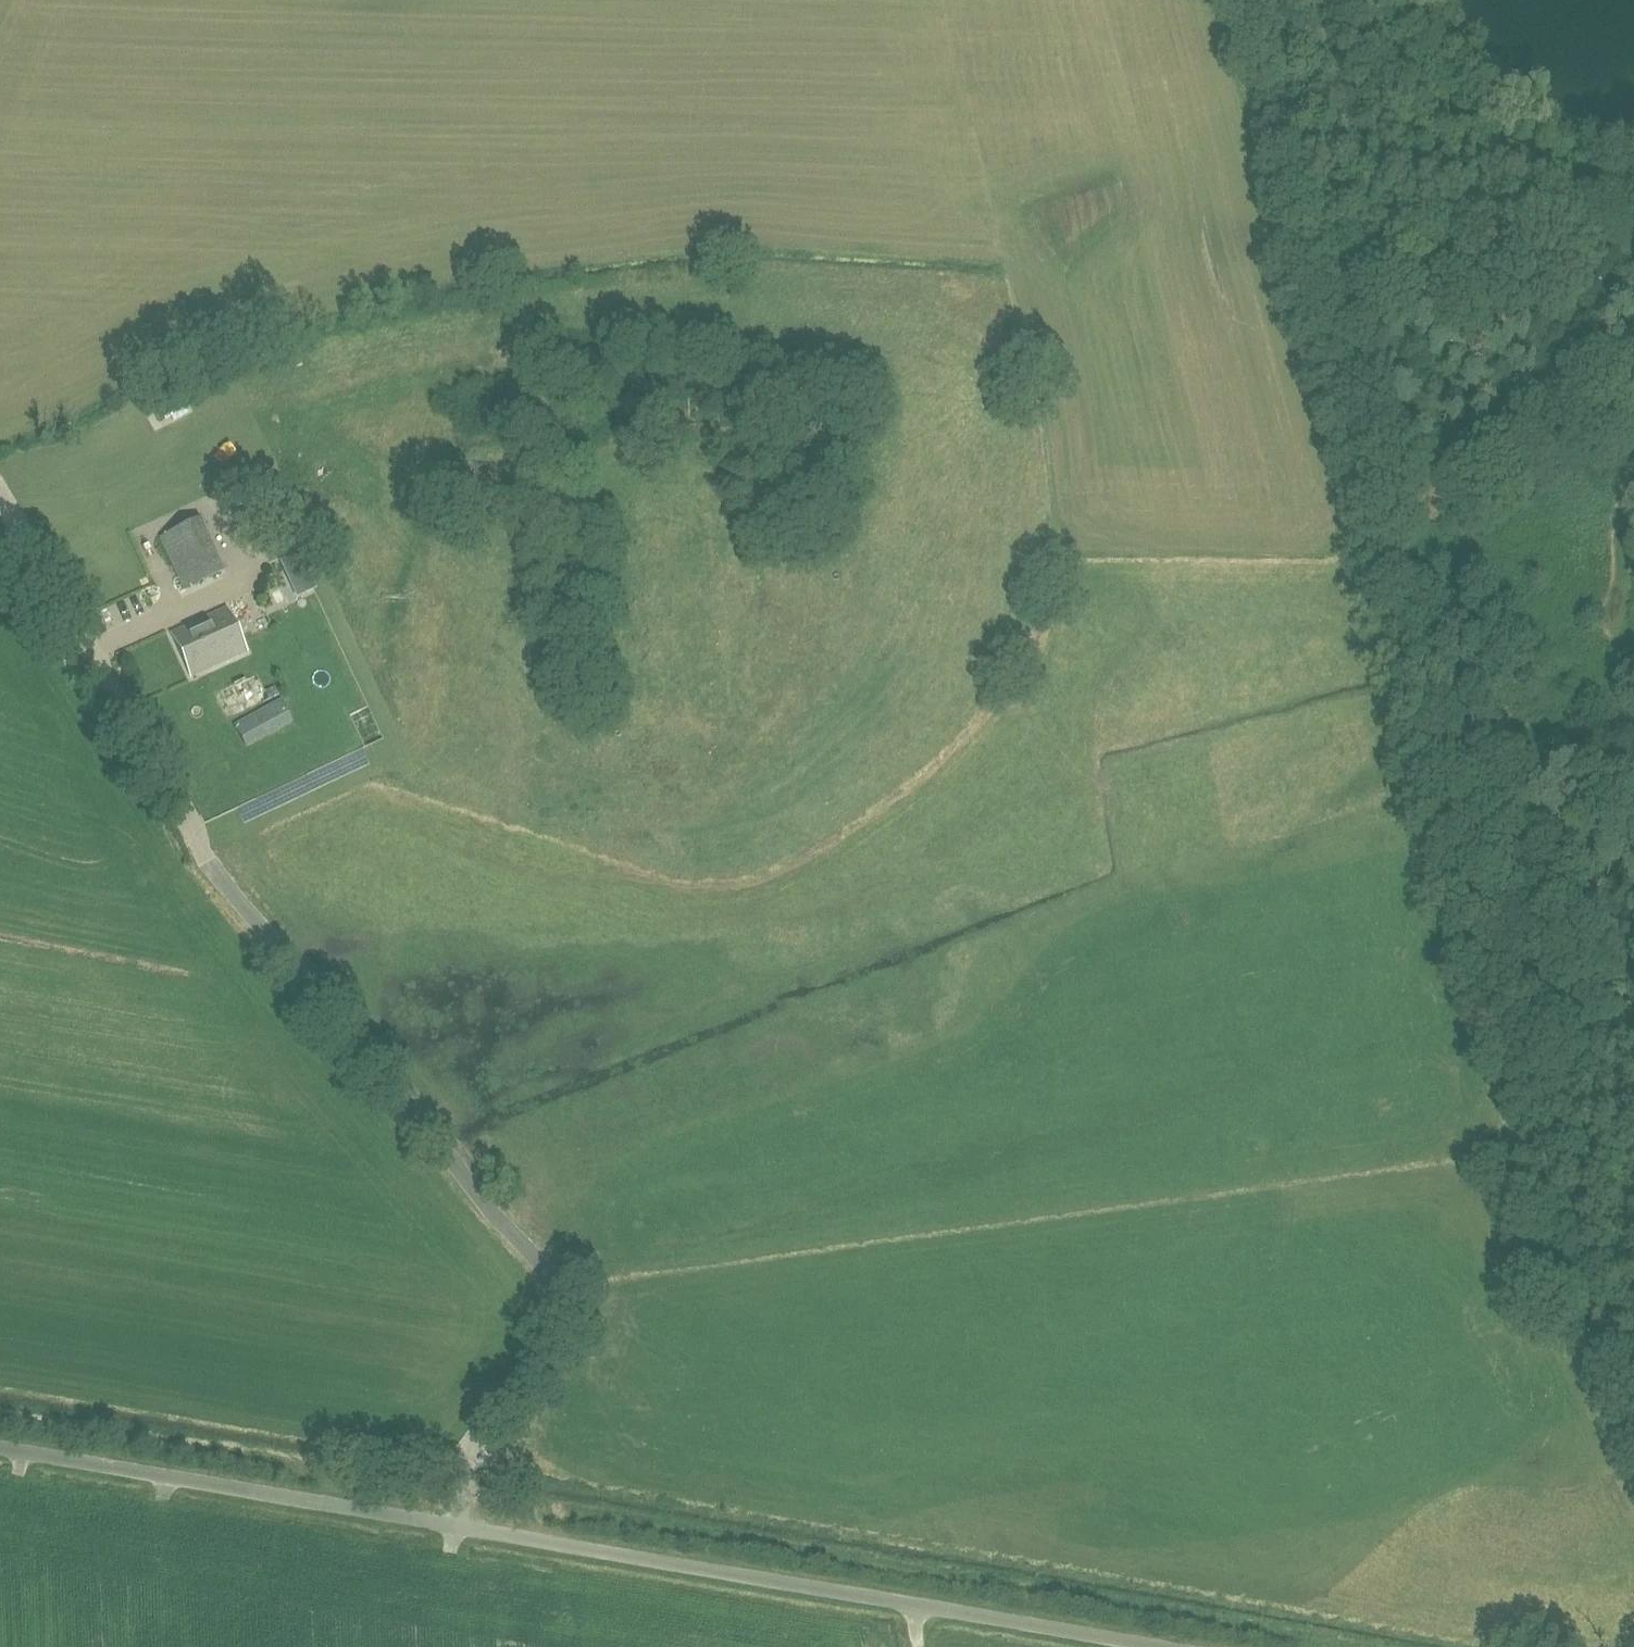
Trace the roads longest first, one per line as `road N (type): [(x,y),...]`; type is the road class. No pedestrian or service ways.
road 1 (track): [(0,503),(54,581),(226,884),(545,1268),(553,1331),(468,1460),(459,1530)]
road 2 (track): [(0,1449),(1159,1646)]

